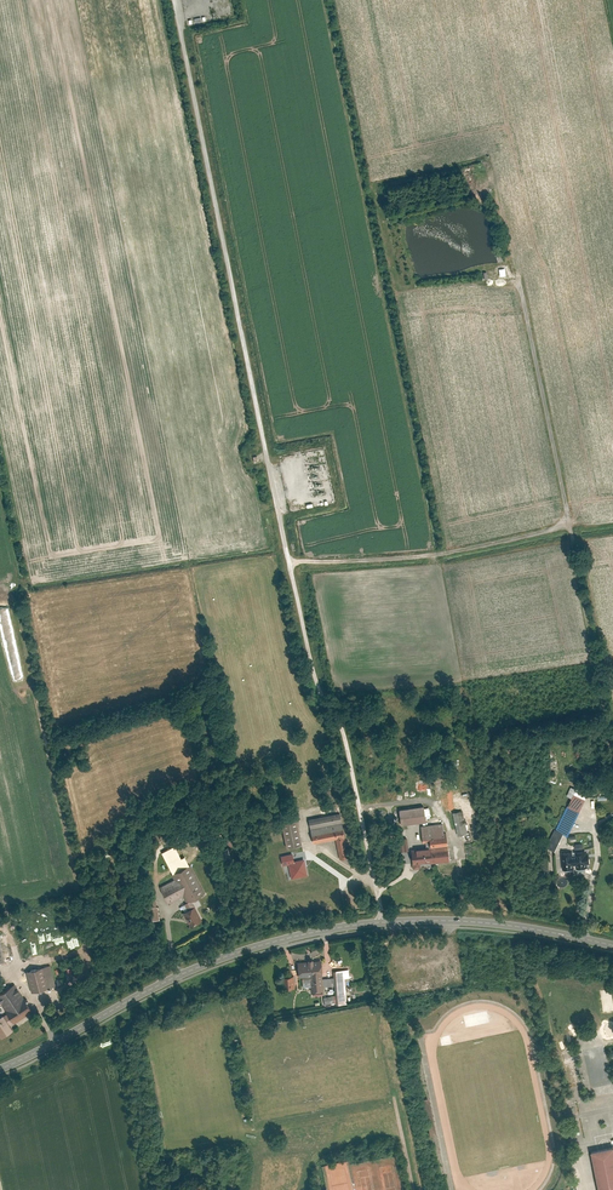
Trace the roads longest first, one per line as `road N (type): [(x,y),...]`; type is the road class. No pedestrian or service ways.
road 1 (secondary): [(612,945),(472,921),(323,929),(178,975),(0,1068)]
road 2 (track): [(612,770),(567,528)]

